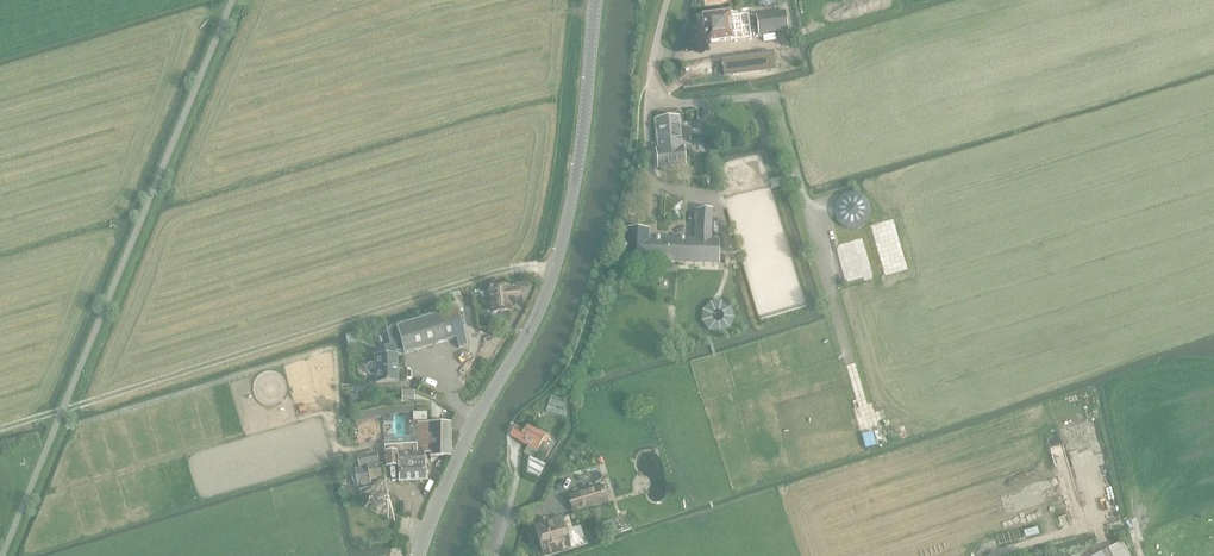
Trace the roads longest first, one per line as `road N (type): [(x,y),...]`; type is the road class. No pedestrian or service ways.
road 1 (secondary): [(419,555),(554,268),(582,136),(596,0)]
road 2 (track): [(554,268),(500,273),(0,429)]
road 3 (track): [(278,0),(415,31),(486,30),(557,11),(593,18)]
road 4 (track): [(133,40),(272,0)]

